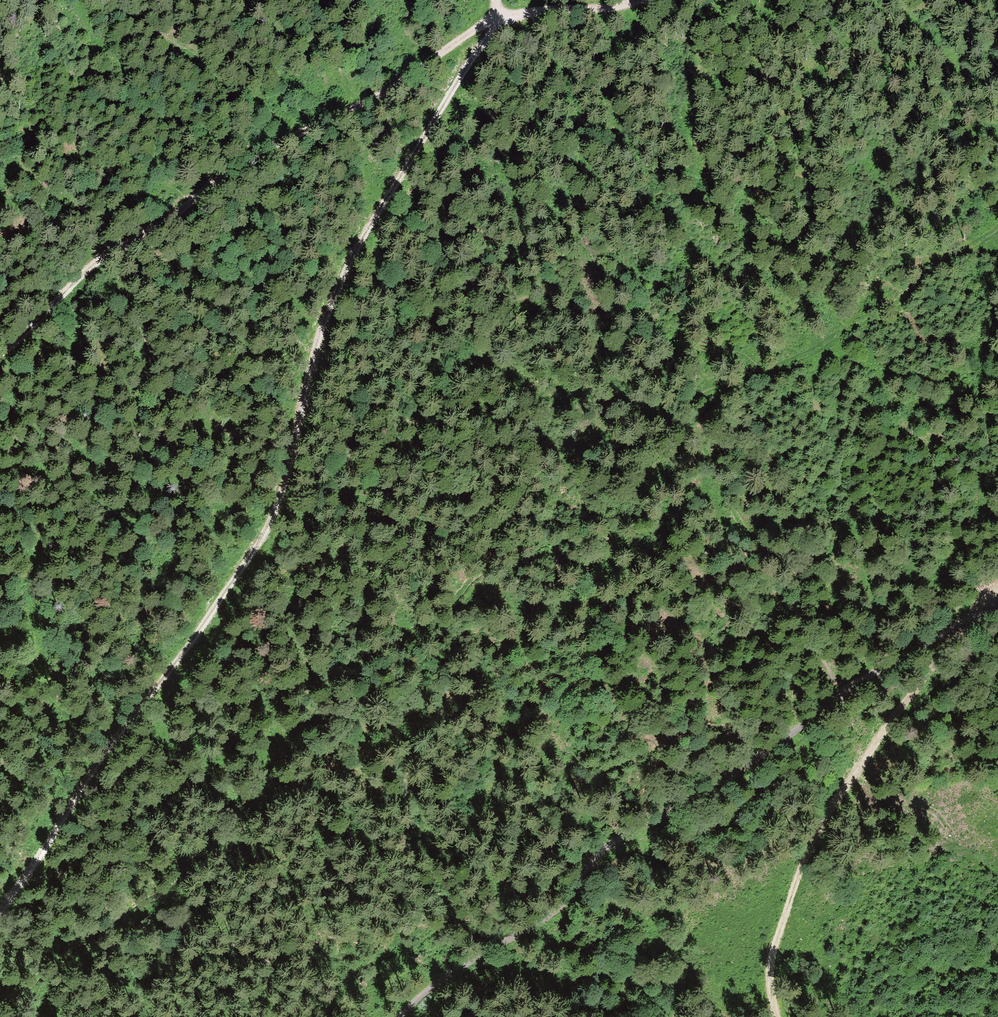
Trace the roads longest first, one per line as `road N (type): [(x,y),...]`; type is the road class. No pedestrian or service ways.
road 1 (track): [(997,383),(905,381),(828,353),(692,403),(597,426),(528,479),(466,590),(320,706),(223,831),(181,873),(0,1006)]
road 2 (track): [(0,913),(136,713),(200,637),(269,525),(334,299),(366,230),(450,106),(486,23)]
road 3 (track): [(0,357),(103,258),(236,167),(392,89),(486,23),(647,0)]
road 4 (unclassified): [(997,611),(849,690),(751,764),(613,845),(550,915),(400,1016)]
road 5 (track): [(774,1016),(767,994),(773,953),(827,814),(997,593)]
road 6 (track): [(963,624),(949,572),(955,544),(997,500)]

